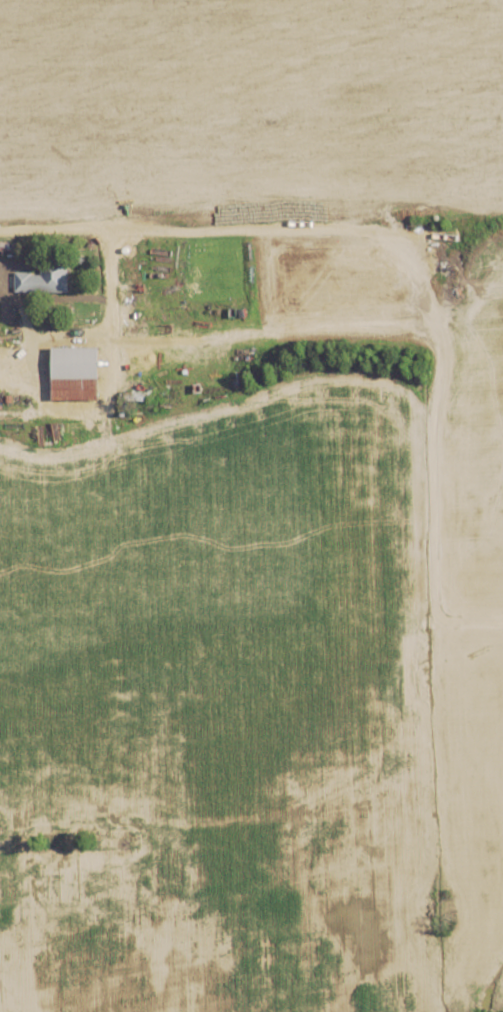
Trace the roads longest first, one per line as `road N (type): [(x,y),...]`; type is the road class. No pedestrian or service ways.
road 1 (track): [(502,242),(0,242)]

